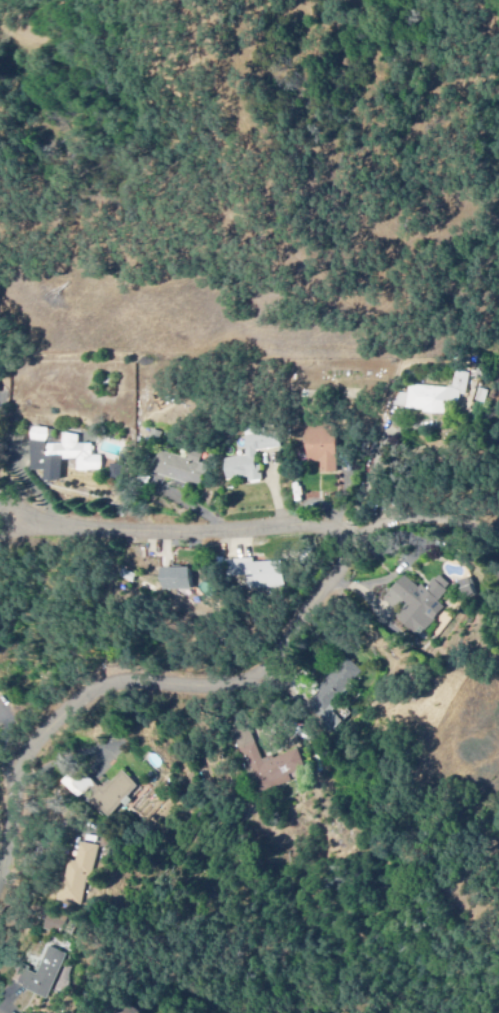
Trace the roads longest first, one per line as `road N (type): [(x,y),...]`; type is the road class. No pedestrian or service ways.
road 1 (residential): [(0,871),(17,824),(16,774),(72,709),(105,687),(215,691),(259,674),(339,589),(350,554),(346,541),(319,529),(0,529)]

